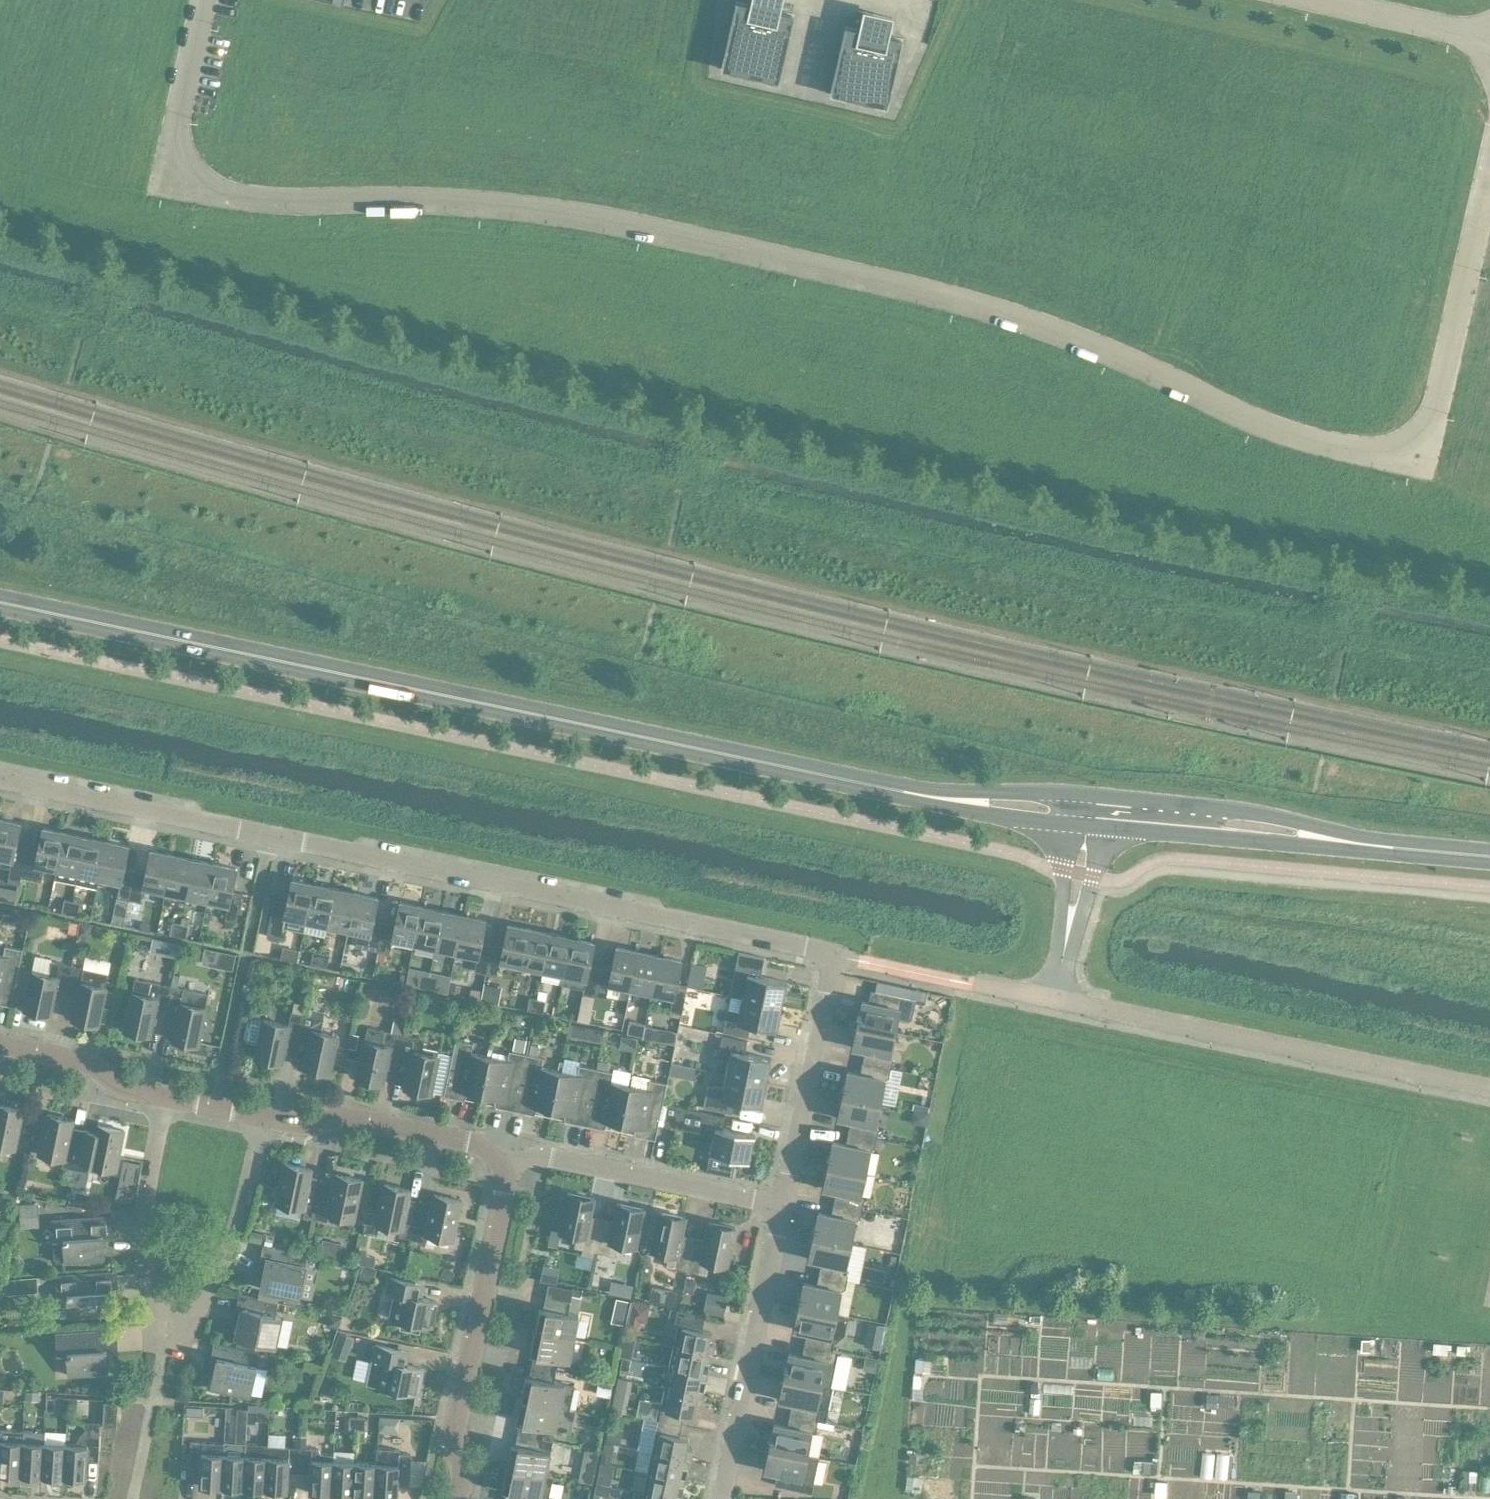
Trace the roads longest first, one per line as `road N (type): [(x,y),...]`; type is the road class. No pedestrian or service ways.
road 1 (unclassified): [(207,0),(161,187),(276,205),(485,204),(644,225),(1040,318),(1358,453),(1428,441),(1489,175)]
road 2 (tertiary): [(0,604),(937,798)]
road 3 (residential): [(0,782),(827,953)]
road 4 (residential): [(164,1096),(144,1219),(150,1303),(166,1330),(199,1317),(239,1236),(265,1118)]
road 5 (residential): [(1055,1002),(1489,1094)]
road 6 (residential): [(464,1498),(457,1409),(506,1172)]
road 7 (residential): [(724,1498),(784,1207)]
road 8 (residential): [(784,1207),(543,1159),(506,1172)]
road 9 (residential): [(506,1172),(467,1138),(336,1110),(293,1124),(265,1118)]
road 10 (residential): [(784,1207),(827,953)]
road 11 (tertiary): [(1334,842),(1298,825),(1097,796)]
road 12 (tertiary): [(1101,829),(1288,846),(1334,842)]
road 13 (unclassified): [(1313,0),(1489,43)]
road 14 (residential): [(164,1096),(126,1088),(85,1061),(0,1043)]
road 15 (tertiary): [(1097,796),(937,798)]
road 16 (tertiary): [(1334,842),(1489,858)]
road 17 (tertiary): [(937,798),(994,817),(1072,825)]

